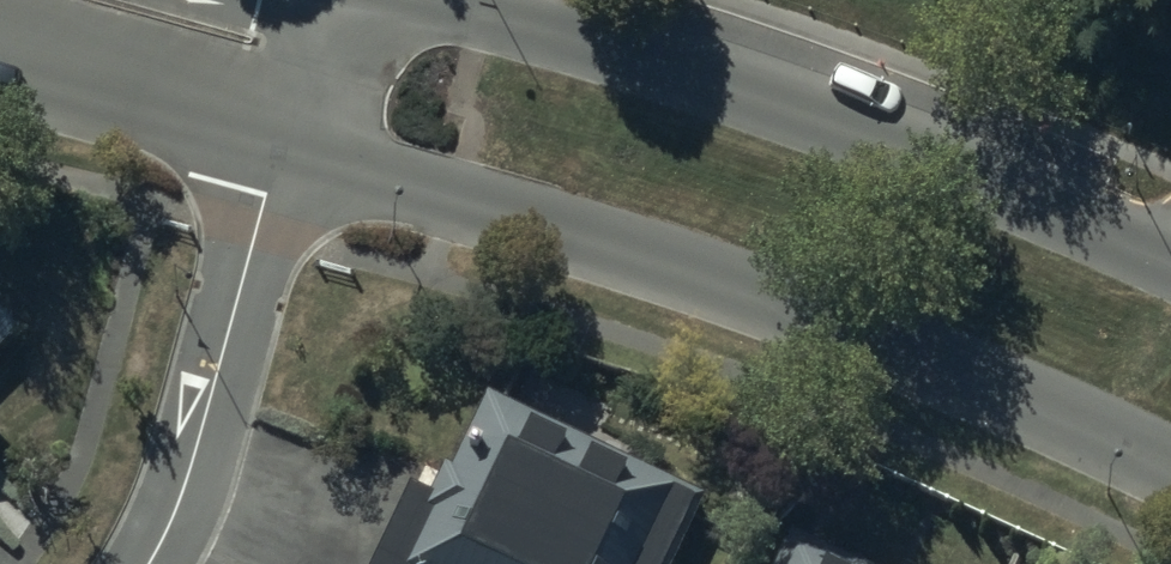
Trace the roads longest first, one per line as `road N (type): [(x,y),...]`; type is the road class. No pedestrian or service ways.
road 1 (tertiary): [(1170,463),(814,313),(634,250),(278,145)]
road 2 (tertiary): [(464,0),(815,107),(1170,253)]
road 3 (residential): [(278,145),(181,498),(149,563)]
road 4 (tertiary): [(278,145),(0,69)]
road 5 (residential): [(278,145),(303,0)]

